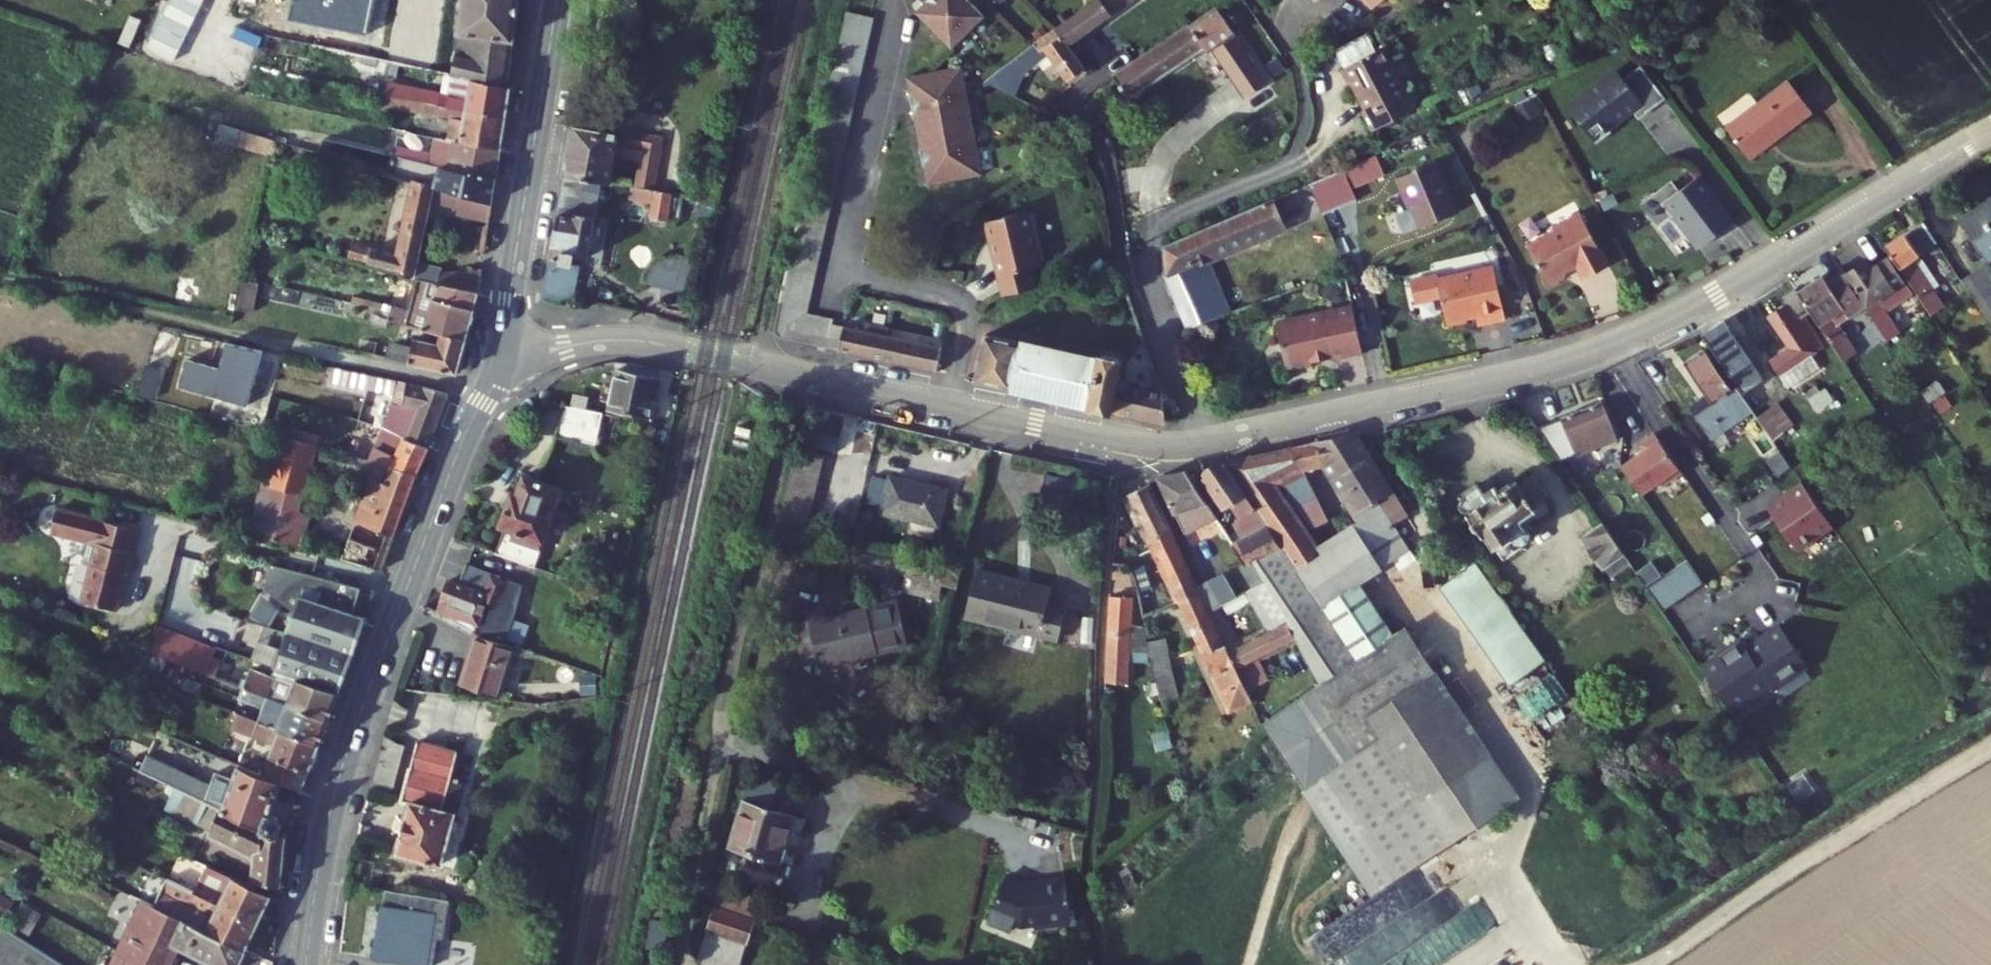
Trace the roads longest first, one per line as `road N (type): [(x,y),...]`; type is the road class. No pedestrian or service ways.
road 1 (residential): [(1192,445),(1603,349),(1690,311),(1990,130)]
road 2 (tertiary): [(306,964),(326,828),(349,747),(504,352)]
road 3 (residential): [(947,404),(965,322),(958,304),(835,272),(895,0)]
road 4 (residential): [(1192,445),(1144,239),(1159,220),(1281,165),(1301,133),(1305,38)]
road 5 (residential): [(796,372),(715,733)]
road 6 (tertiary): [(504,352),(558,0)]
road 7 (residential): [(715,733),(1027,849)]
road 8 (residential): [(504,352),(631,341),(796,372)]
road 9 (residential): [(947,404),(1156,446),(1192,445)]
road 10 (residential): [(715,733),(690,964)]
road 11 (residential): [(796,372),(947,404)]

